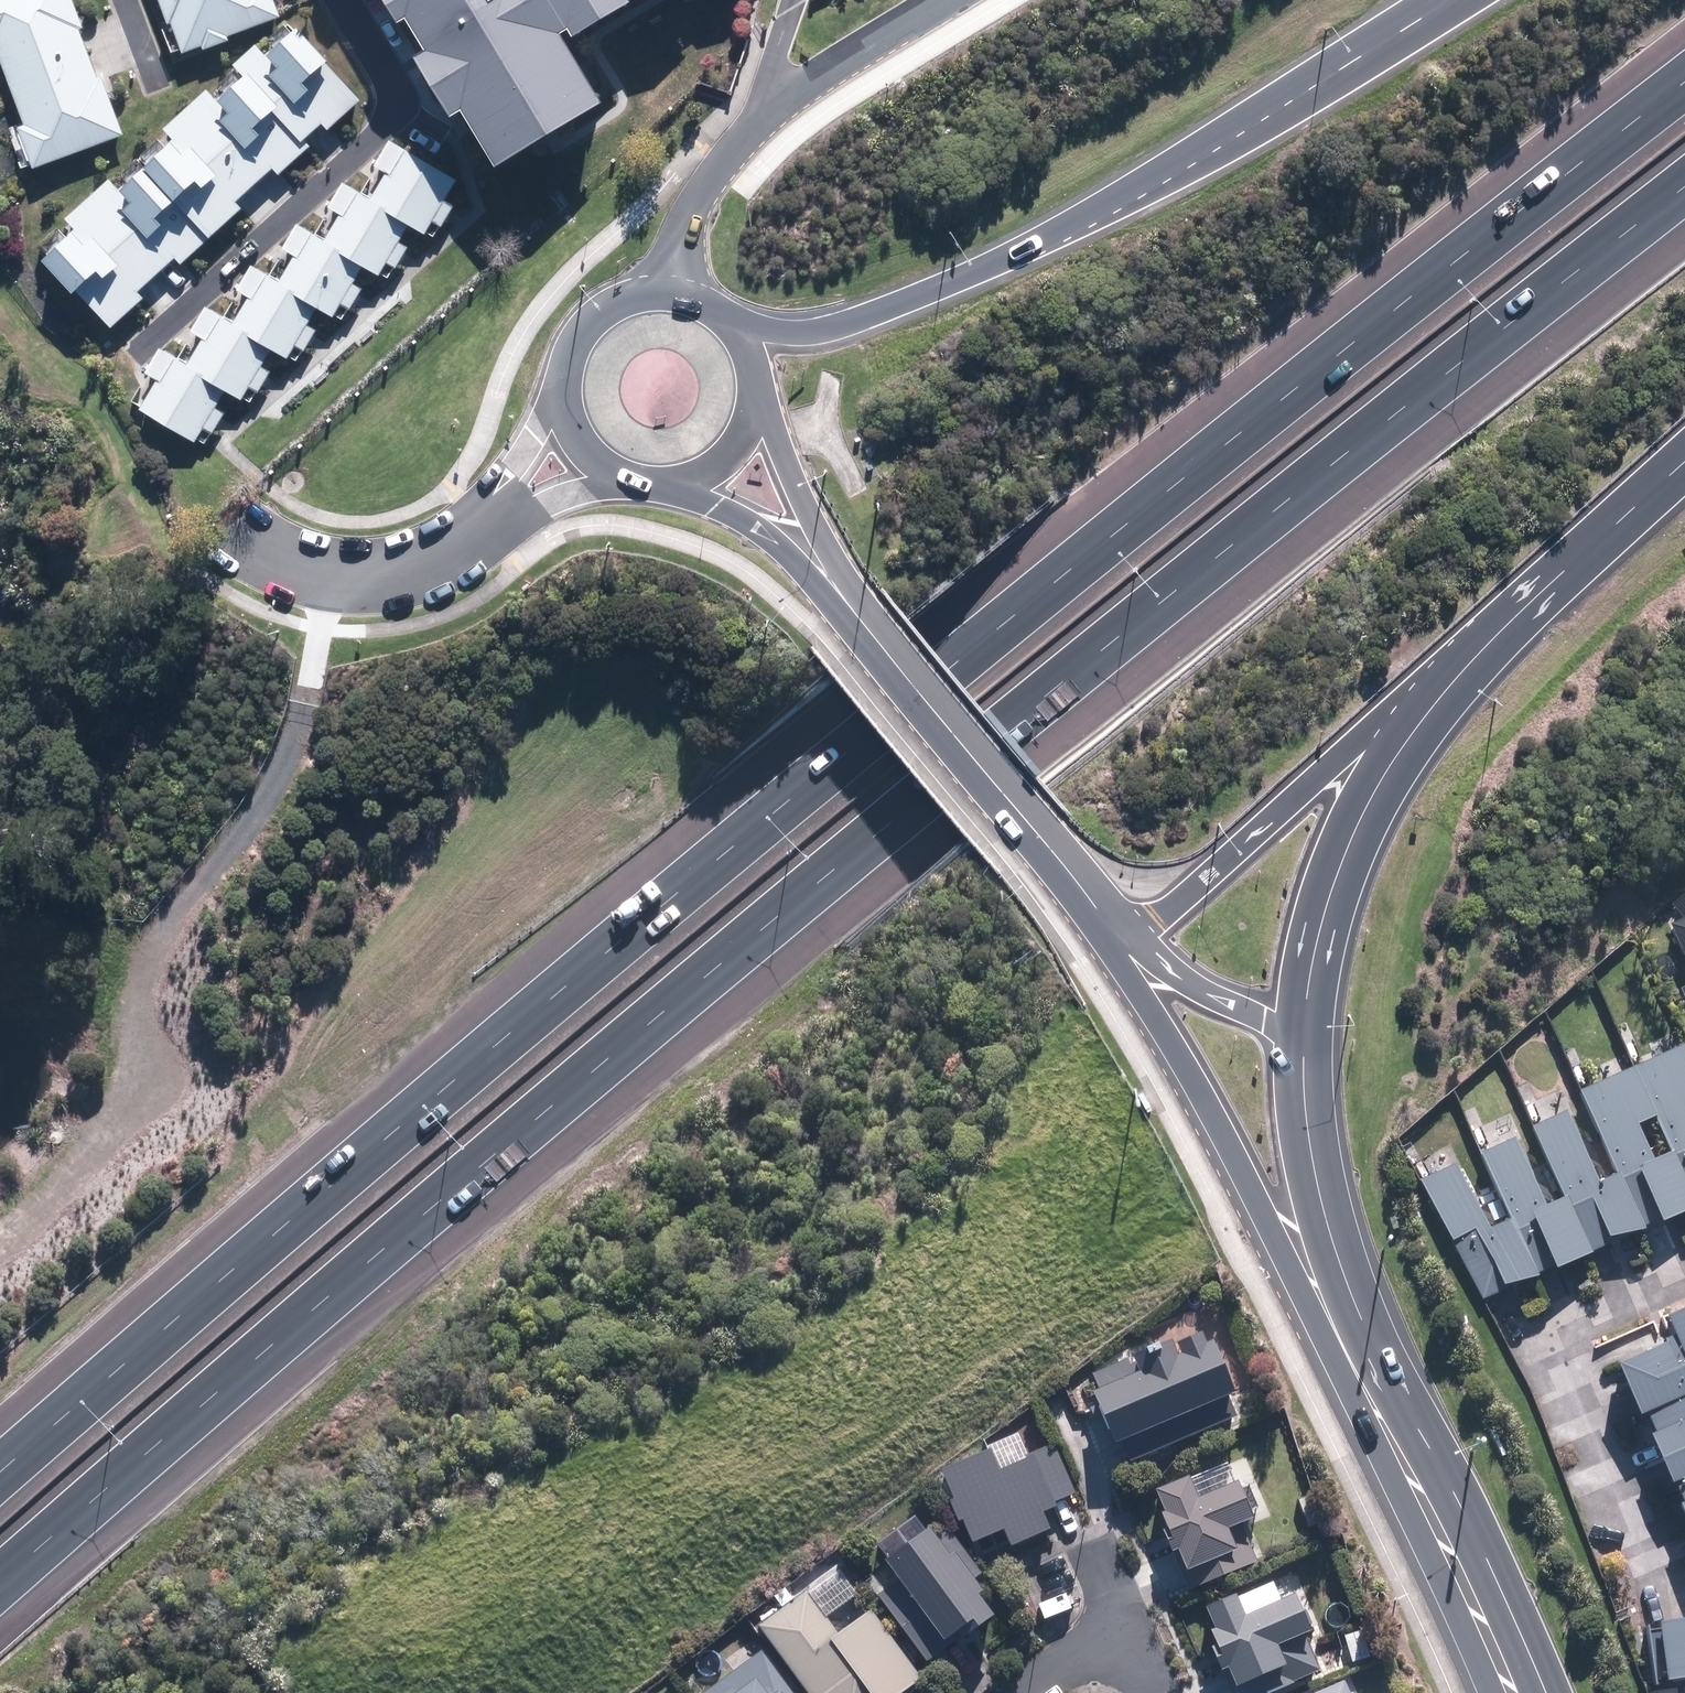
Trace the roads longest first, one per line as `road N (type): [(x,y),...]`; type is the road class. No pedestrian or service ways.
road 1 (motorway): [(1684,186),(1144,611),(0,1582)]
road 2 (motorway): [(0,1470),(1084,558),(1684,84)]
road 3 (motorway): [(740,346),(837,328),(958,280),(1359,67),(1465,0)]
road 4 (track): [(0,1241),(143,1107),(181,921),(274,772),(301,698)]
road 5 (residential): [(341,0),(399,89),(389,122),(131,355)]
road 6 (secondary): [(847,612),(1124,954)]
road 7 (secondary): [(1346,1331),(1124,954)]
road 8 (residential): [(1684,1594),(1669,1597),(1561,1336),(1684,1280)]
road 9 (motorway): [(1684,451),(1377,747)]
road 10 (secondary): [(1346,1331),(1511,1692)]
road 11 (motorway): [(1377,747),(1124,954)]
road 12 (secondary): [(1310,1029),(1314,1173),(1346,1331)]
road 13 (motorway): [(1377,747),(1350,807),(1310,1029)]
road 14 (secondary): [(750,373),(847,612)]
road 15 (residential): [(260,550),(293,566),(373,576),(419,565),(485,523)]
road 16 (secondary): [(571,370),(584,339),(608,314),(639,301),(700,307),(740,346)]
road 17 (secondary): [(847,612),(761,531),(677,477)]
road 18 (secondary): [(1124,954),(1261,1020),(1310,1029)]
road 19 (residential): [(485,523),(571,370)]
road 20 (residential): [(624,471),(539,493),(485,523)]
road 21 (secondary): [(750,373),(742,428),(703,468),(677,477)]
road 22 (secondary): [(624,471),(579,430),(571,370)]

